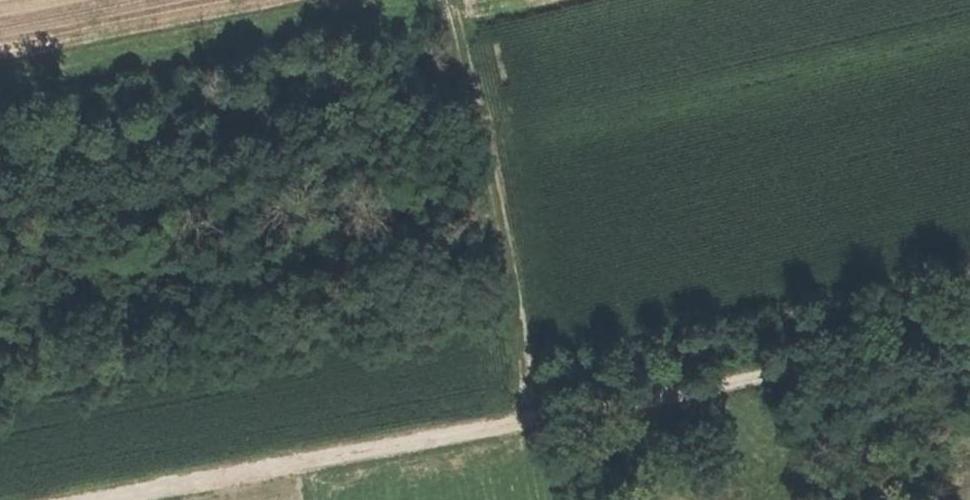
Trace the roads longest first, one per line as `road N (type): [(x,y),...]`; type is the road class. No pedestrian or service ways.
road 1 (track): [(96,499),(969,327)]
road 2 (track): [(539,417),(456,0)]

